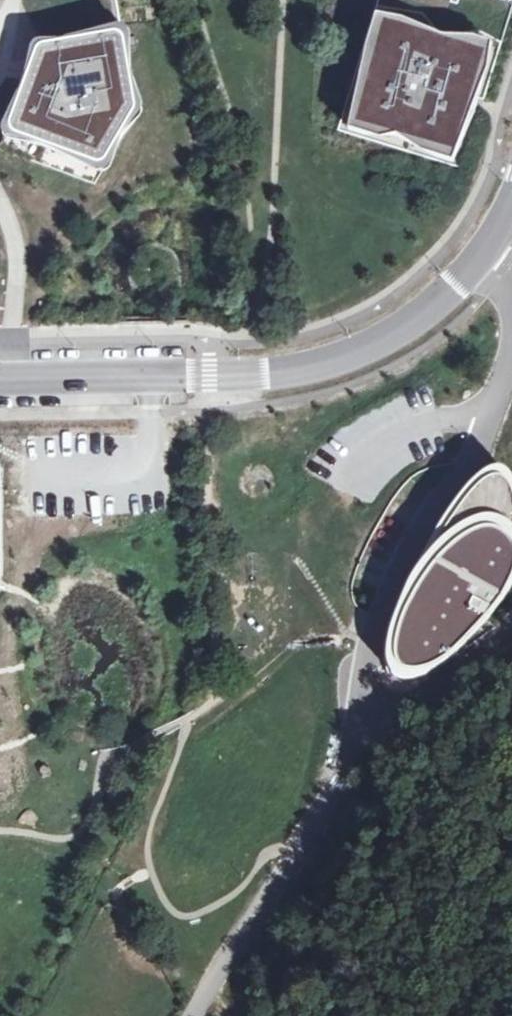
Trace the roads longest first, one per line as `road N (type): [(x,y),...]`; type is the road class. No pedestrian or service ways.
road 1 (secondary): [(511,184),(474,261),(389,333),(341,356),(270,373),(0,375)]
road 2 (residential): [(511,618),(410,716),(361,736)]

